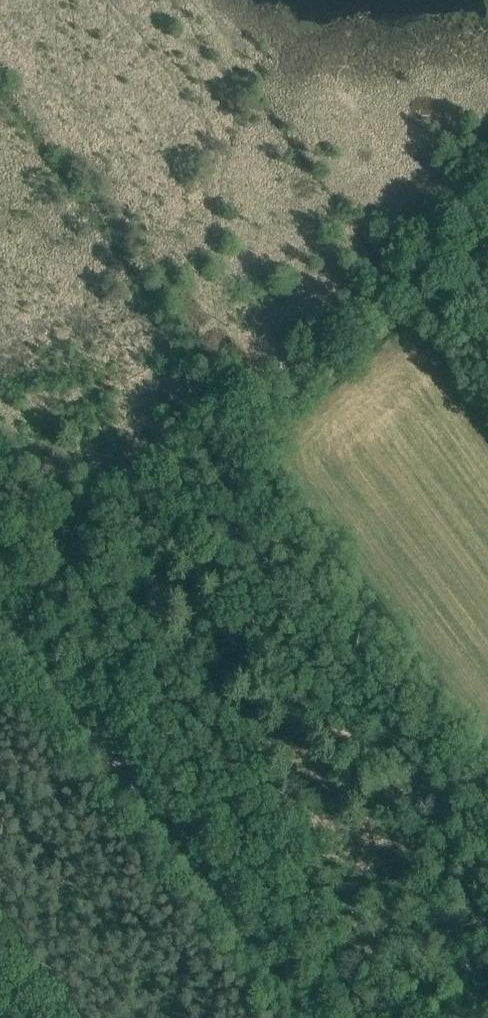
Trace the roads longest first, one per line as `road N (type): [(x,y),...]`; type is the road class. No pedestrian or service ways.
road 1 (track): [(293,1017),(0,620)]

